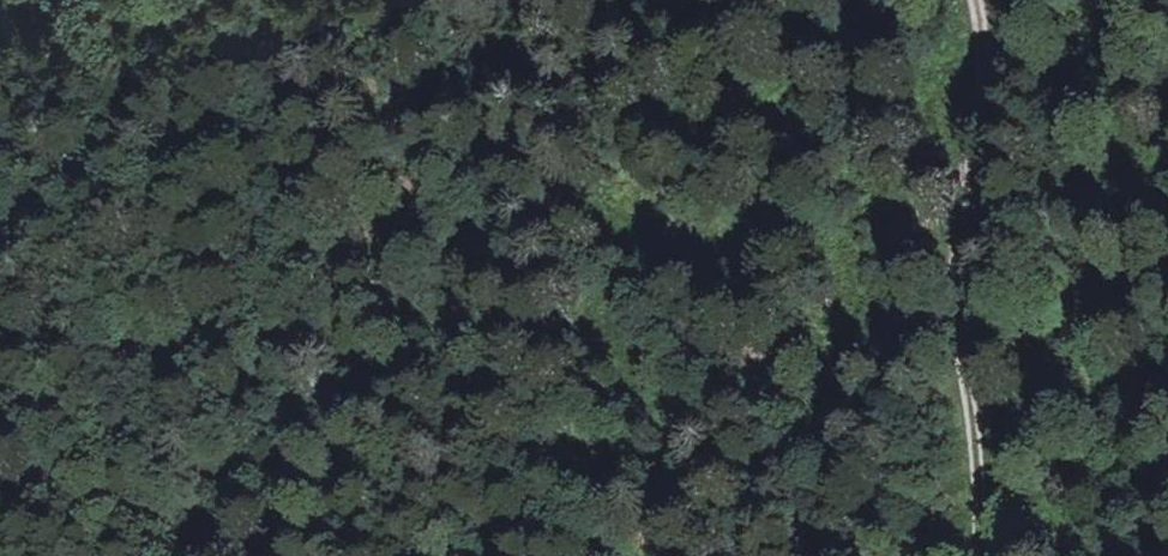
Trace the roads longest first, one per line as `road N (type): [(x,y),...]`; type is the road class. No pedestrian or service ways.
road 1 (track): [(971,0),(979,36),(952,258),(980,555)]

